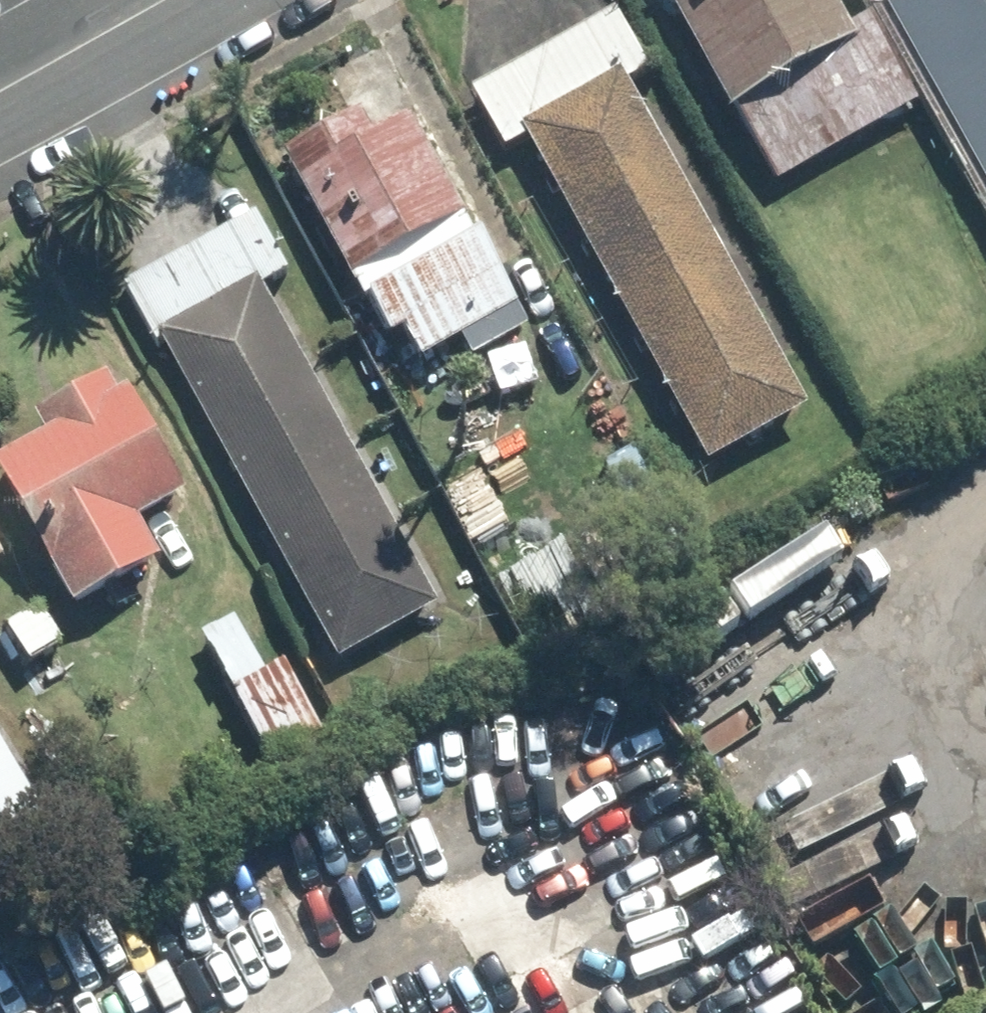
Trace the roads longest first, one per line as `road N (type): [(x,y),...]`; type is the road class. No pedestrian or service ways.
road 1 (unclassified): [(151,0),(0,84)]

